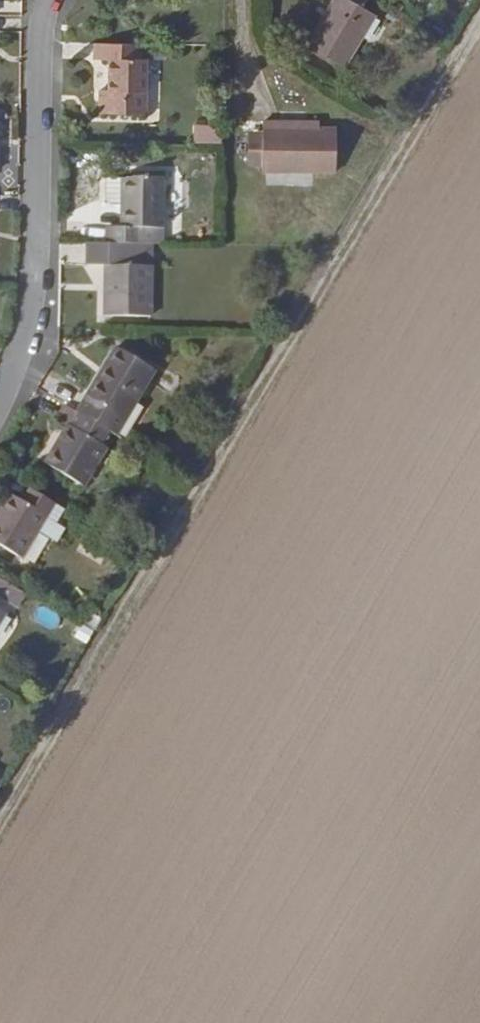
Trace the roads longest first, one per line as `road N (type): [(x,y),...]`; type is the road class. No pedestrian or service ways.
road 1 (track): [(0,826),(479,30)]
road 2 (residential): [(53,0),(43,21),(37,308),(0,398)]

